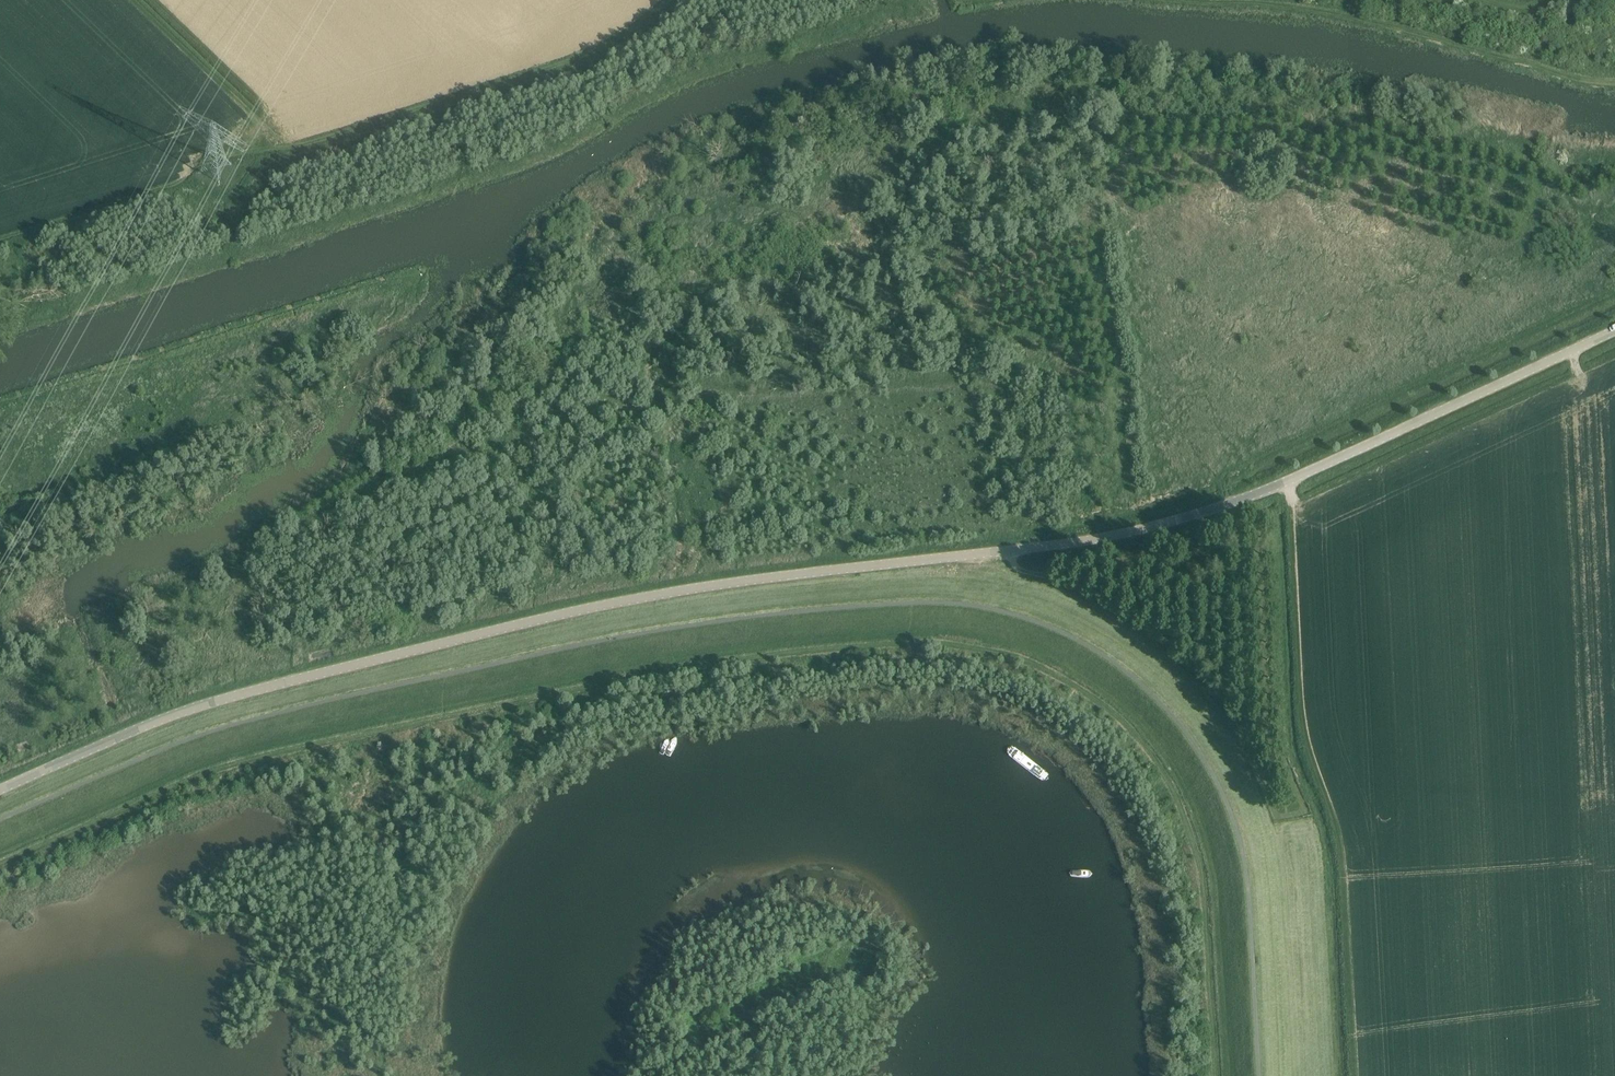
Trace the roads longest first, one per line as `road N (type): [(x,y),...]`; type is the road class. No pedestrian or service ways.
road 1 (unclassified): [(0,788),(211,703),(551,616),(789,575),(1021,551),(1179,520),(1287,481),(1614,331)]

